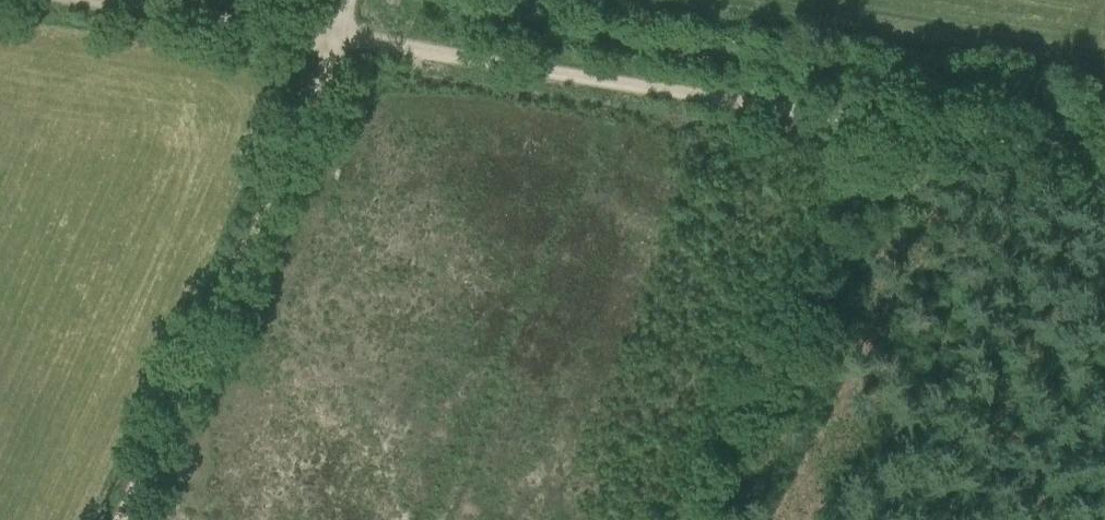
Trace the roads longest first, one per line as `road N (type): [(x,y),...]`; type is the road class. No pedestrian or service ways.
road 1 (track): [(1104,159),(338,39)]
road 2 (track): [(338,39),(117,519)]
road 3 (track): [(338,39),(91,0)]

